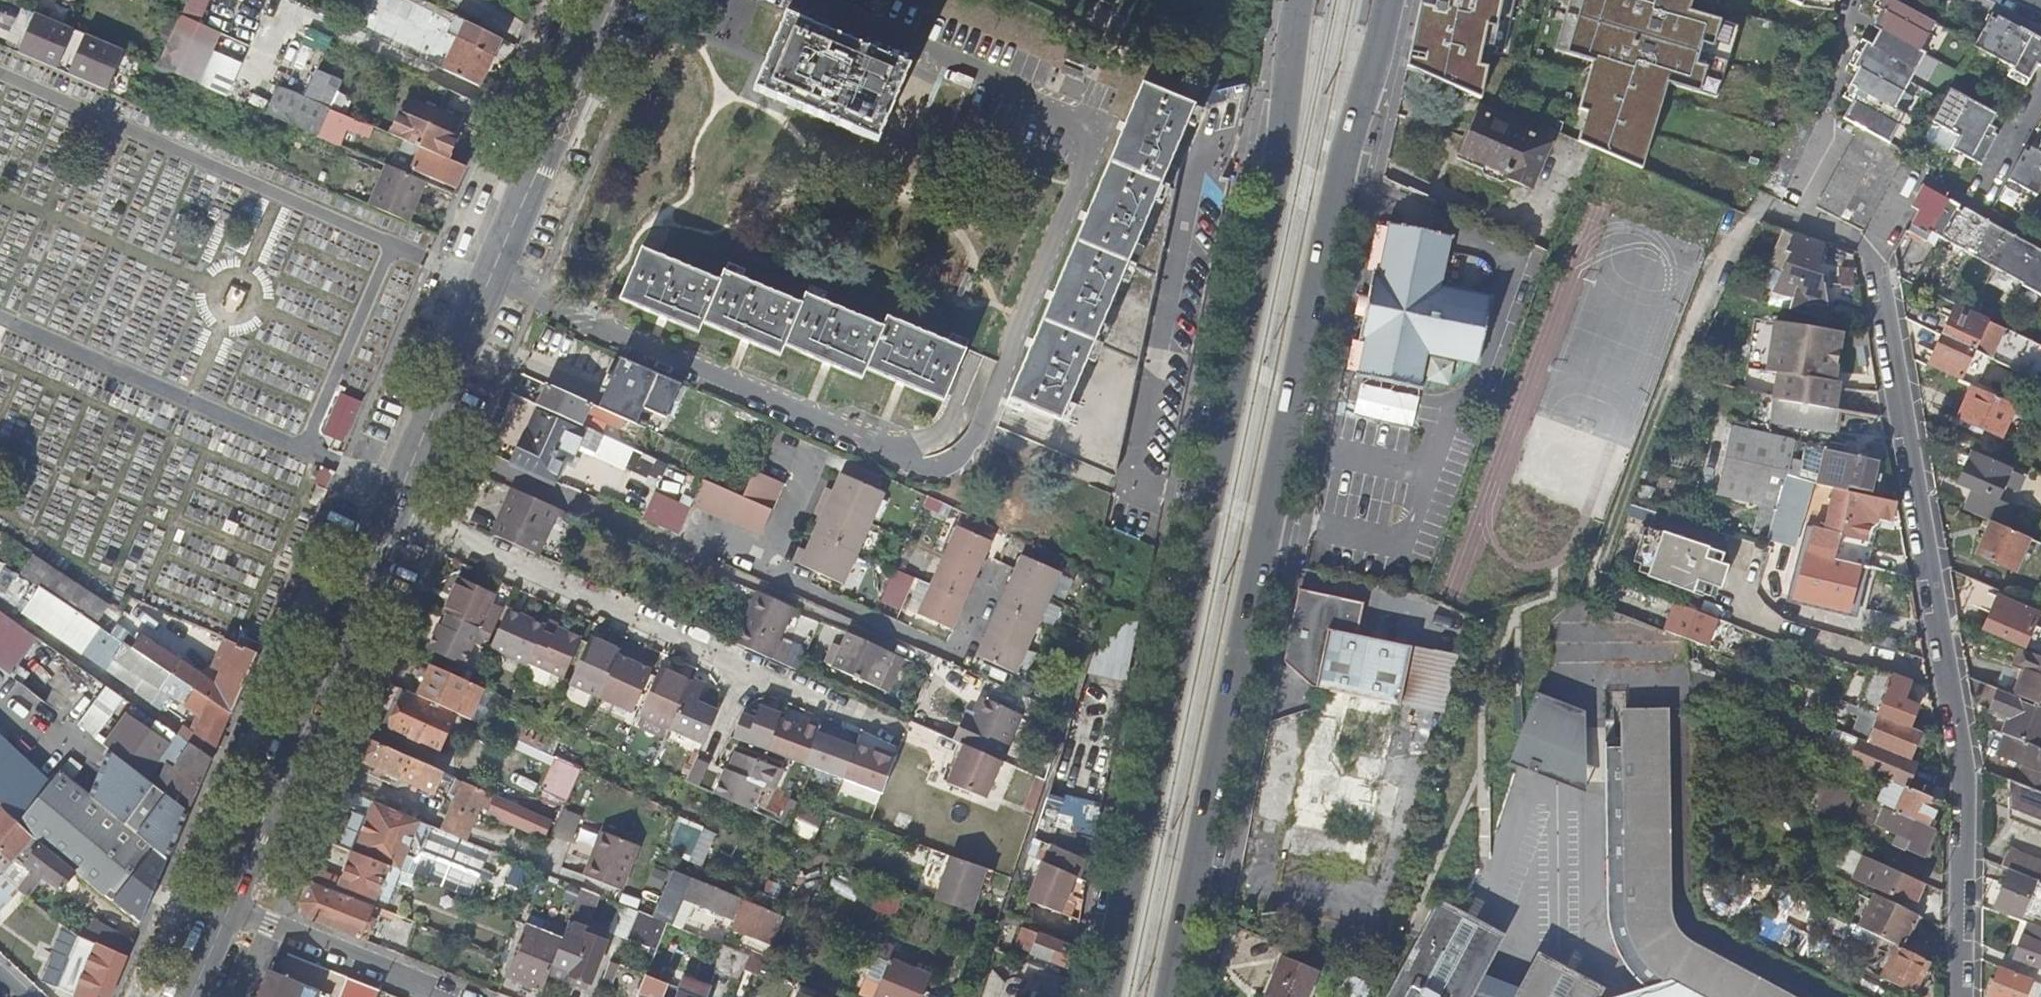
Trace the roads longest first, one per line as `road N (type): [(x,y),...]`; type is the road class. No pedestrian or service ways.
road 1 (residential): [(1847,0),(1828,132),(1803,217),(1875,260),(1972,781),(1964,996)]
road 2 (primary): [(1169,996),(1336,187),(1389,0)]
road 3 (primary): [(1299,0),(1276,171),(1103,996)]
road 4 (tertiary): [(218,910),(613,0)]
road 5 (residential): [(218,910),(440,996)]

